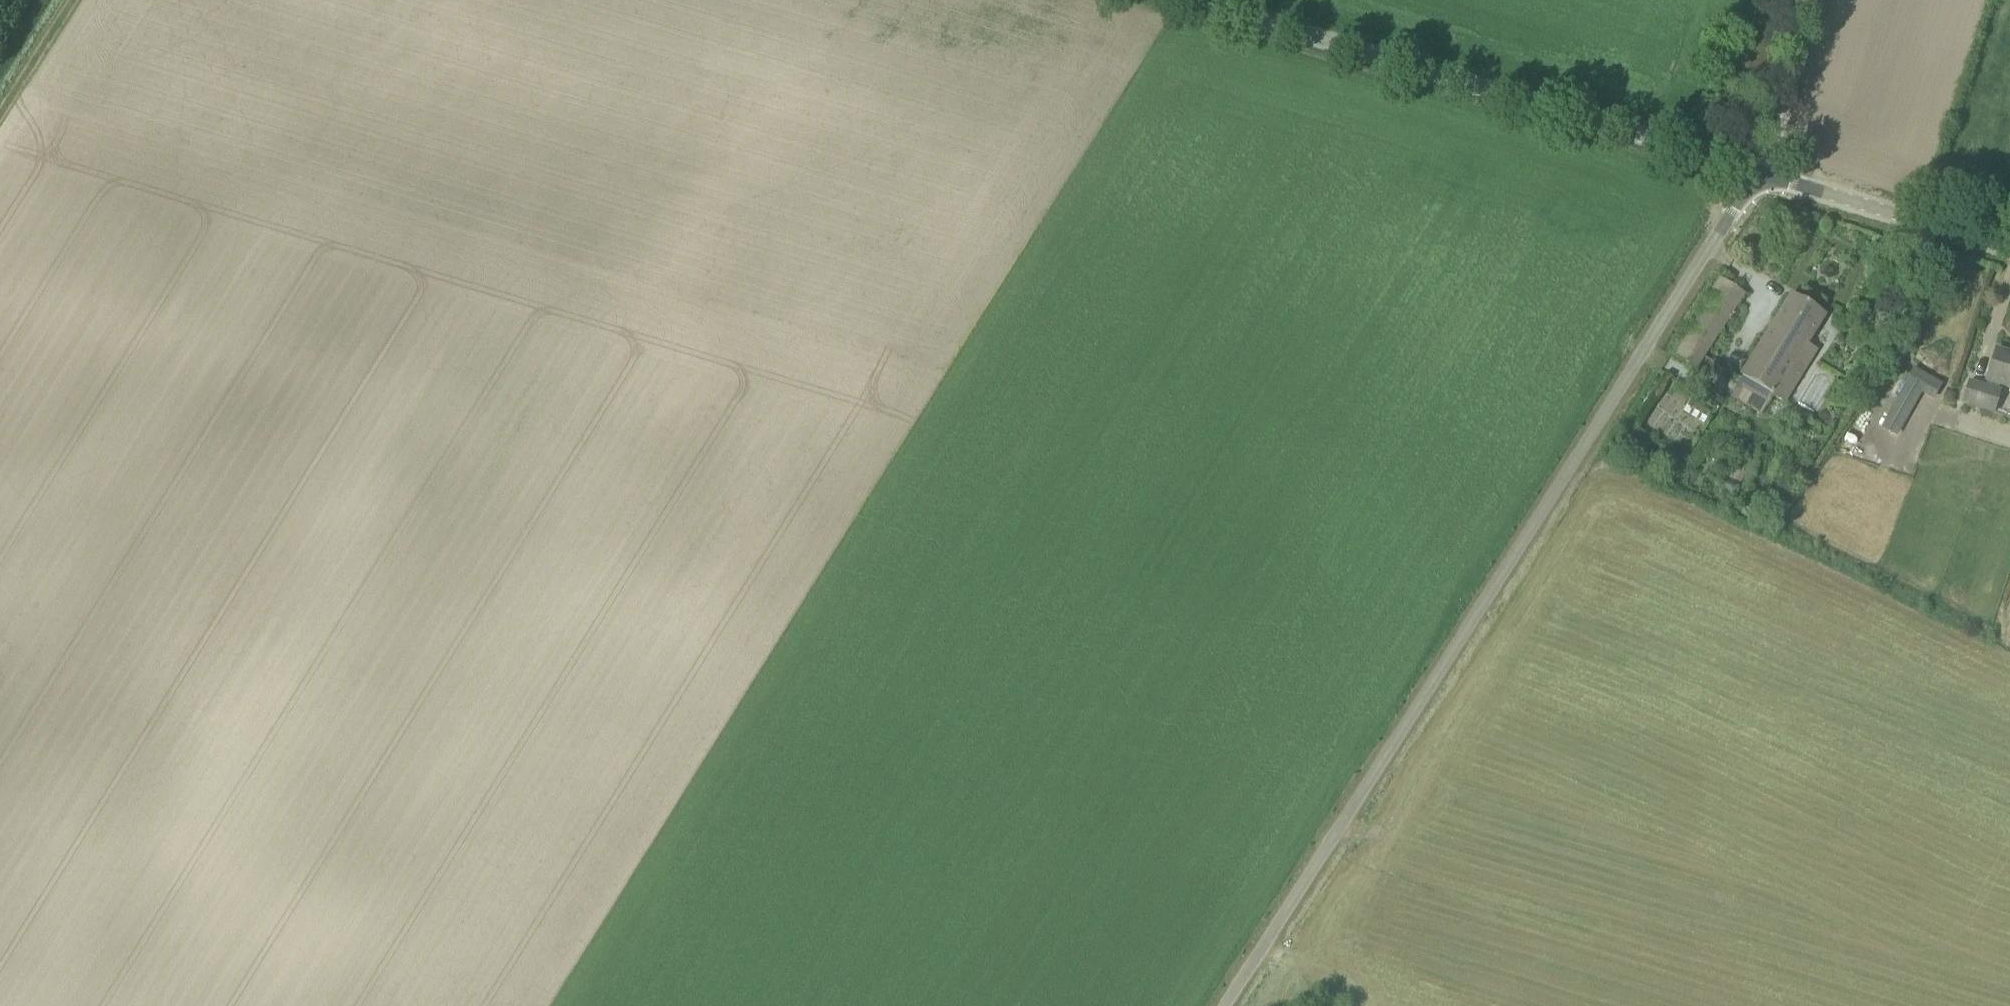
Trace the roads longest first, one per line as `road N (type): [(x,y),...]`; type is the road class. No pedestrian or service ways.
road 1 (unclassified): [(2009,250),(1192,0)]
road 2 (track): [(1819,0),(1773,152),(1756,172)]

